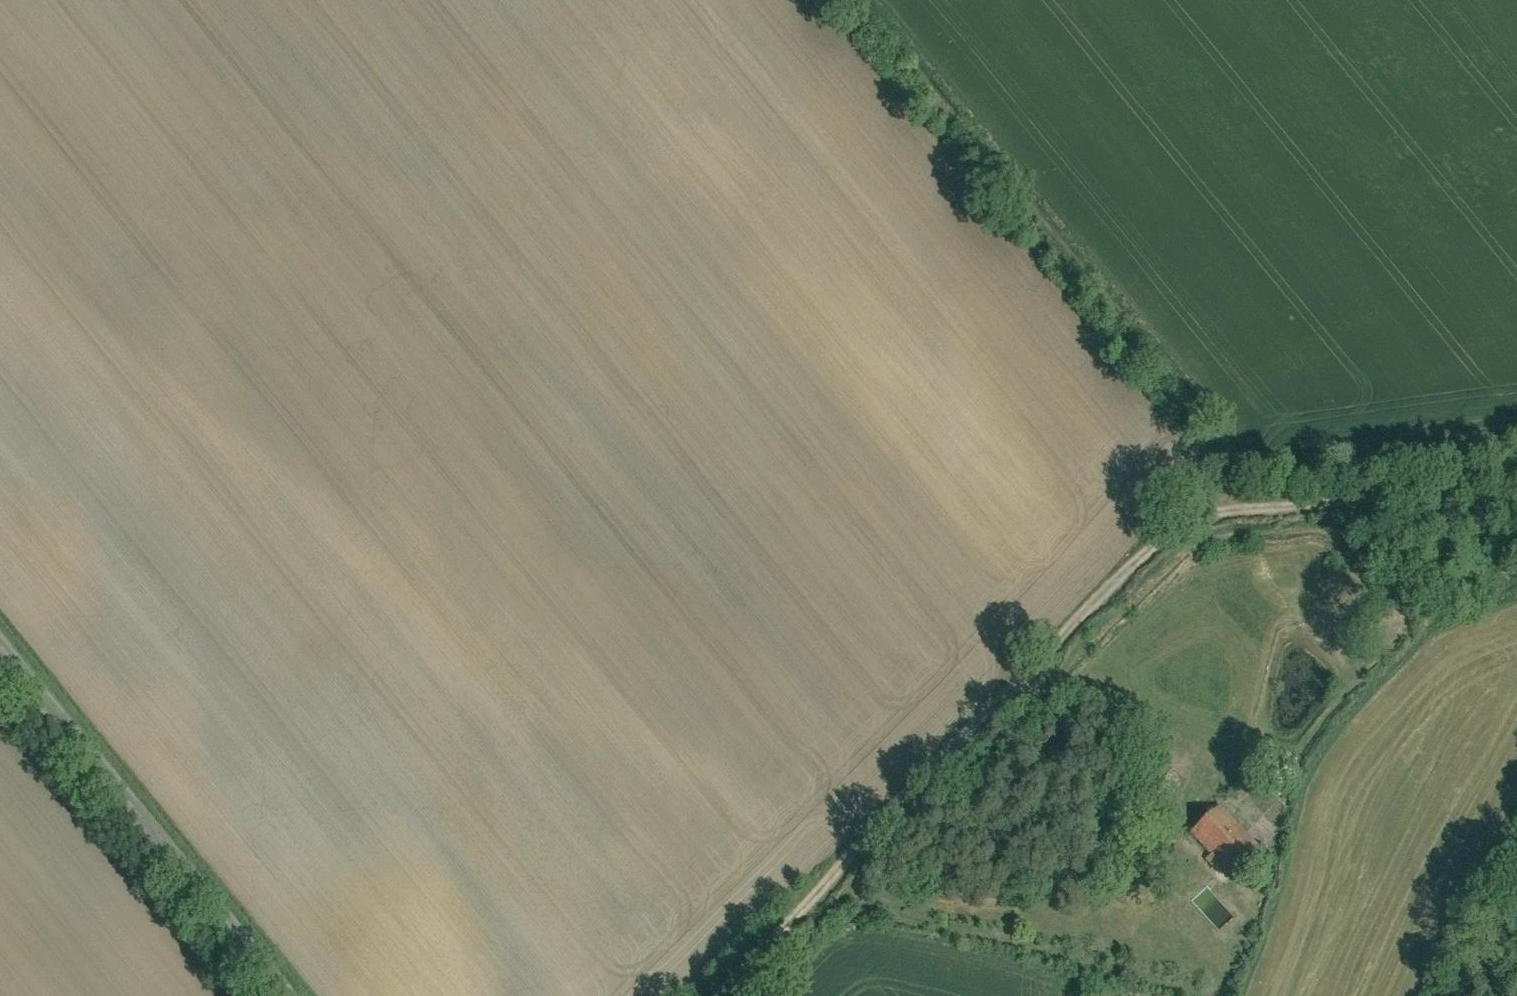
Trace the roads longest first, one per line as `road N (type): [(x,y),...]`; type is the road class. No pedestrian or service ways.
road 1 (track): [(1042,662),(1105,589),(1192,519),(1516,485)]
road 2 (unclassified): [(297,995),(0,635)]

